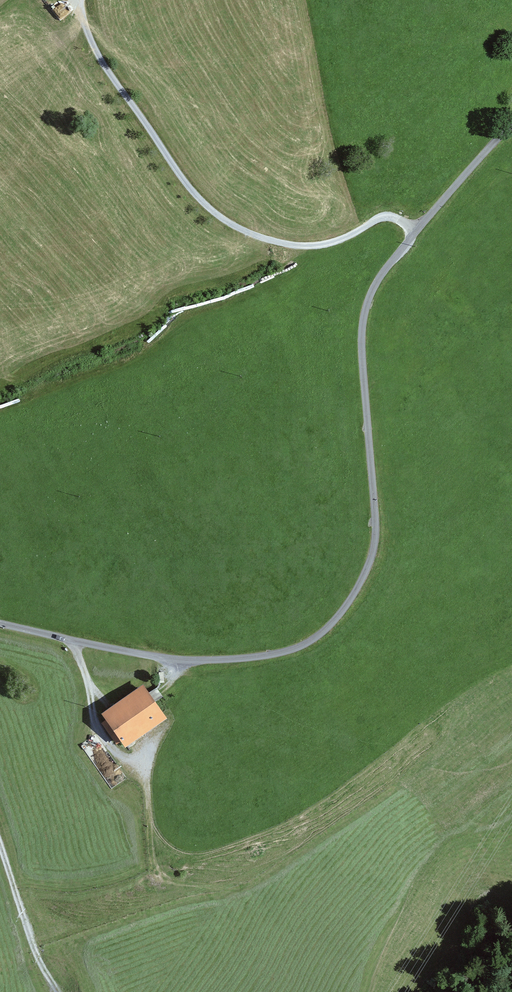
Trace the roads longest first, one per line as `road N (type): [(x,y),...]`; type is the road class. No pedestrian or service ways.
road 1 (unclassified): [(0,624),(167,659),(216,660),(274,654),(332,625),(354,596),(377,535),(365,313),(394,258),(511,126)]
road 2 (track): [(80,0),(118,87),(210,212),(281,245),(328,244),(390,215),(416,231)]
road 3 (track): [(159,734),(142,758),(127,760),(114,750),(98,729),(73,641)]
road 4 (track): [(60,991),(35,951),(0,839)]

